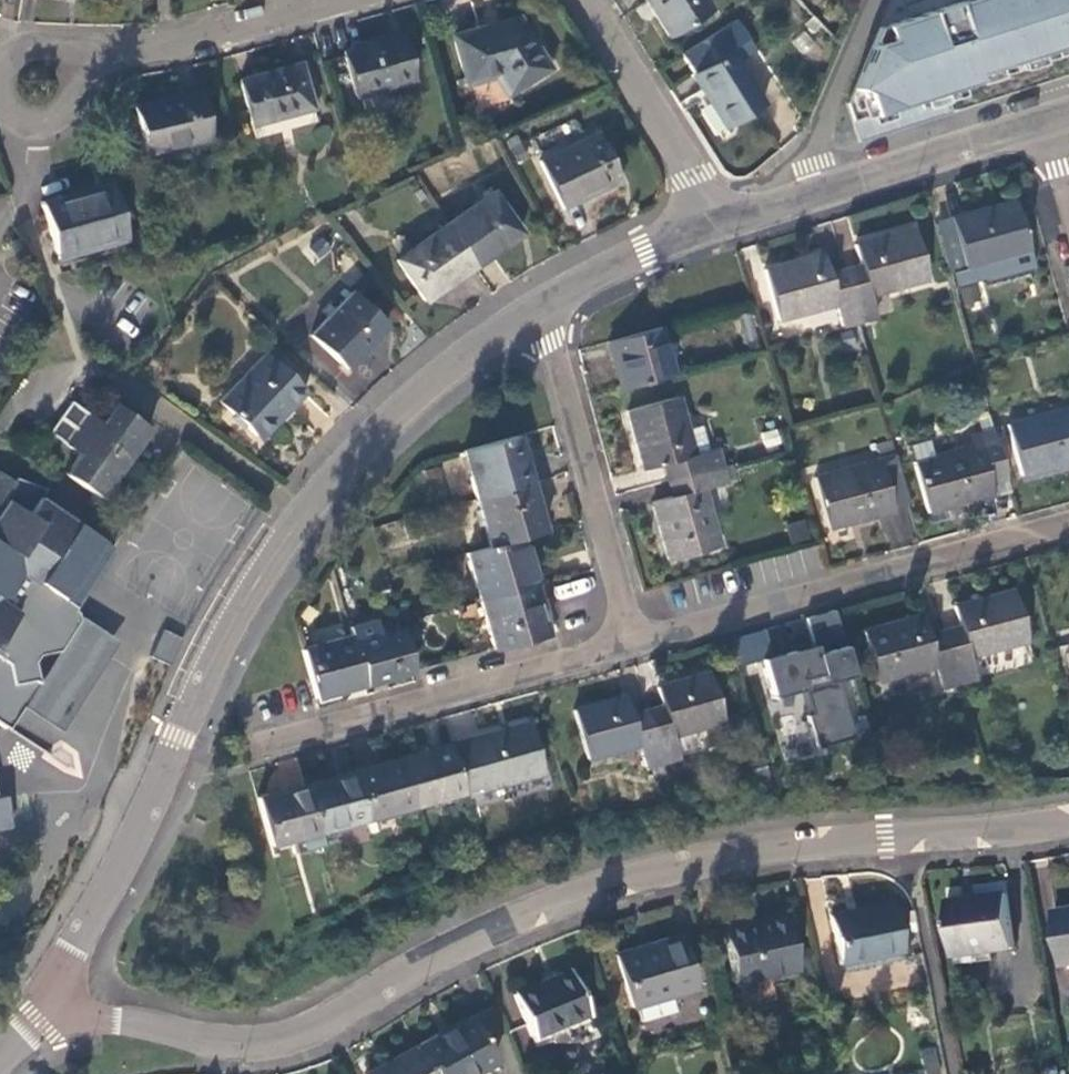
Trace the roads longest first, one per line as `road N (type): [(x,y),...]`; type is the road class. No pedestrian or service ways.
road 1 (residential): [(1068,824),(670,874),(582,895),(491,930),(307,1033),(256,1047),(210,1042),(58,996)]
road 2 (residential): [(537,303),(402,399),(312,506),(177,737),(58,996)]
road 3 (residential): [(1068,520),(636,642)]
road 4 (residential): [(636,642),(275,739)]
road 5 (residential): [(636,642),(537,303)]
road 6 (residential): [(1043,123),(788,197)]
road 7 (residential): [(320,0),(70,72)]
road 8 (residential): [(725,219),(587,0)]
road 9 (residential): [(876,0),(788,197)]
road 10 (residential): [(725,219),(537,303)]
road 11 (residential): [(70,72),(39,52),(13,61),(1,86),(10,112),(31,124),(61,115)]

